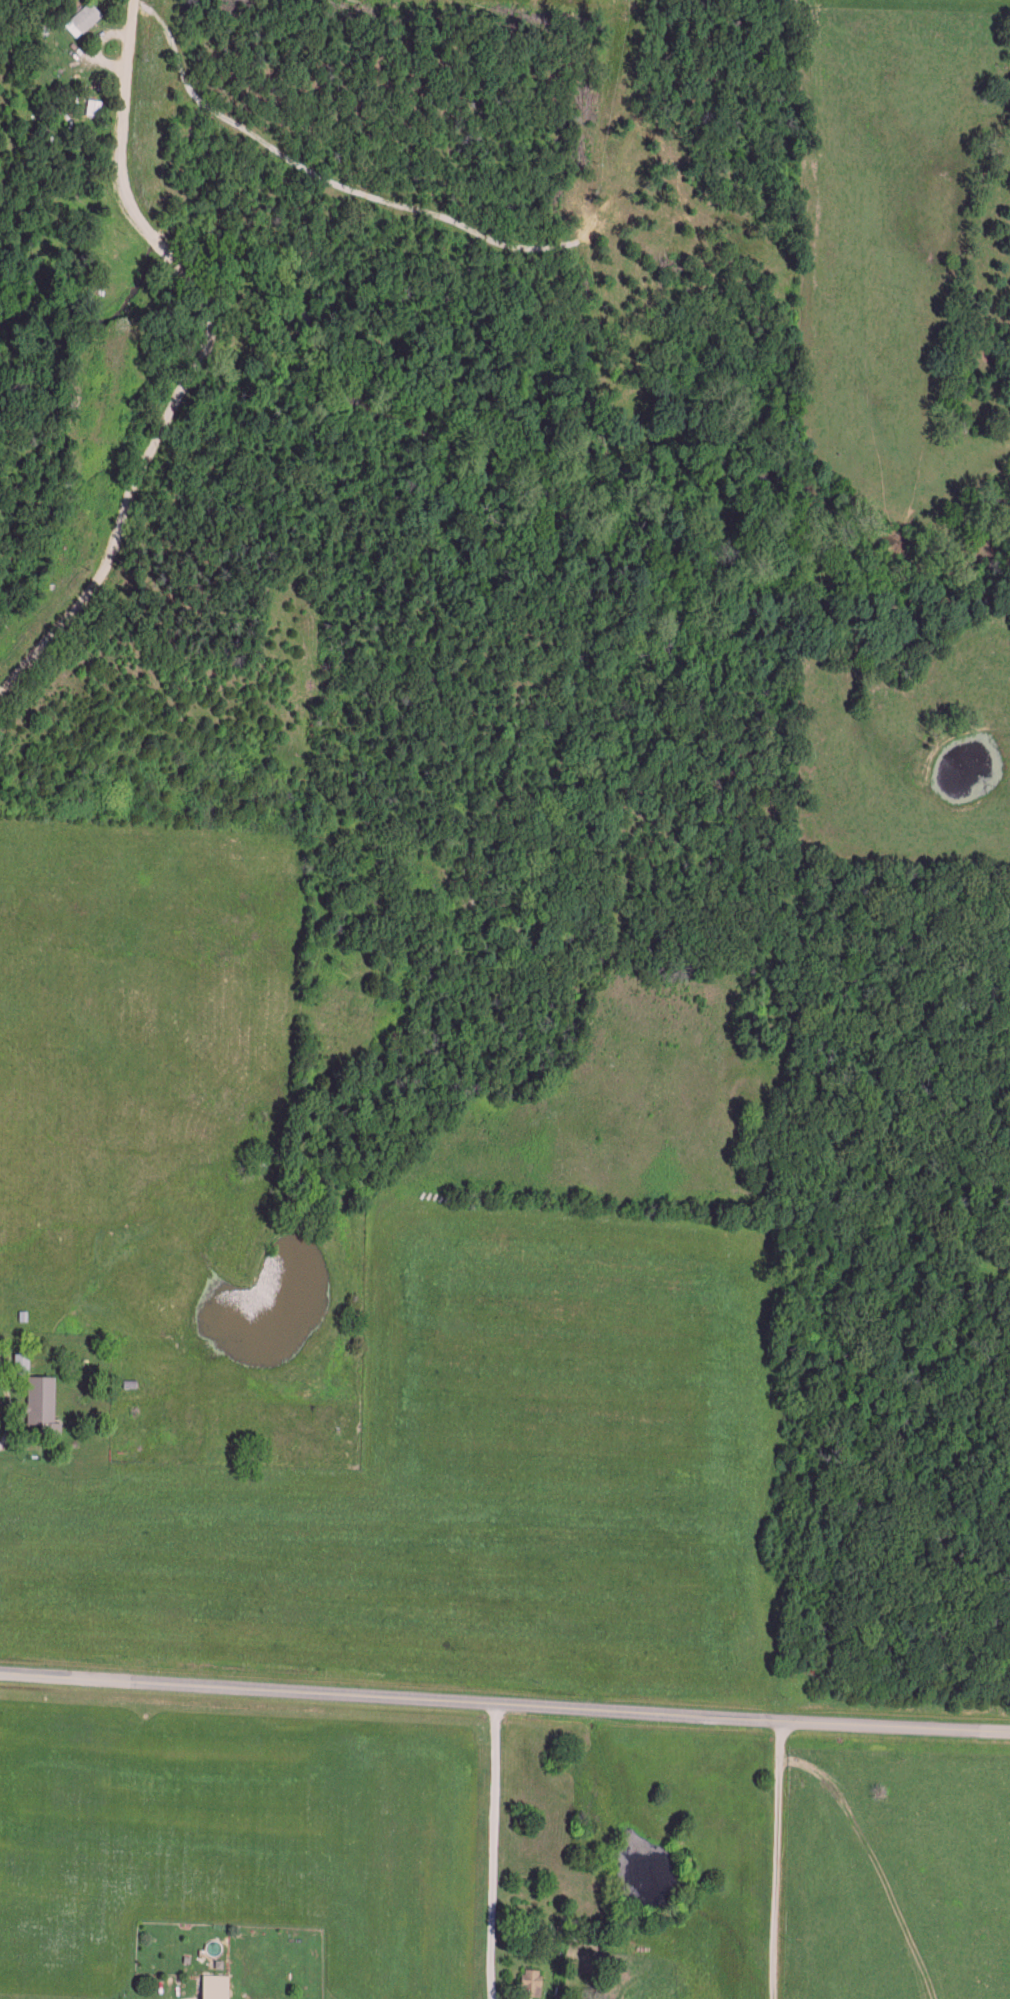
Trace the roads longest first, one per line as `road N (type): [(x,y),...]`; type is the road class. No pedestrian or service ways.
road 1 (tertiary): [(0,1677),(1009,1735)]
road 2 (residential): [(136,0),(121,158),(135,213),(203,302),(207,346),(128,495),(112,550),(74,610),(0,697)]

